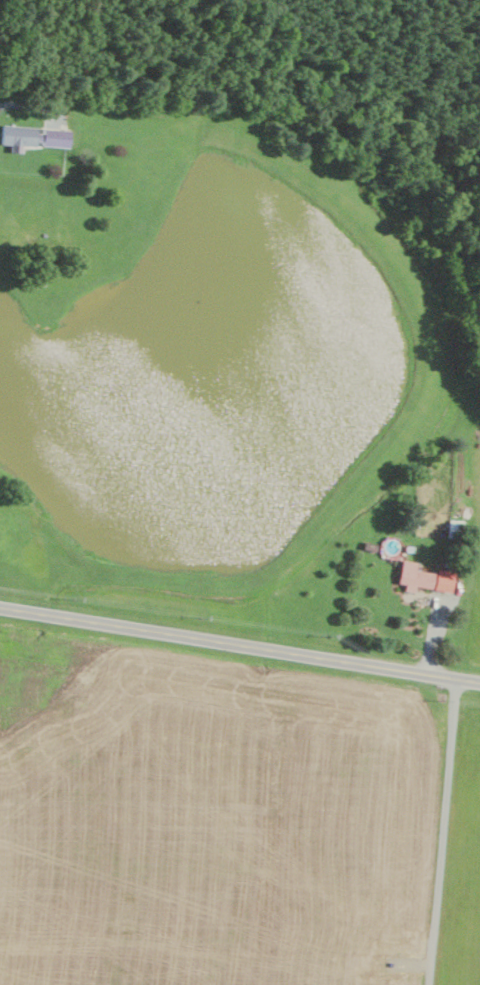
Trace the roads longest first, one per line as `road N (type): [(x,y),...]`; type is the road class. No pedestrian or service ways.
road 1 (residential): [(479,683),(0,609)]
road 2 (residential): [(430,984),(456,679)]

